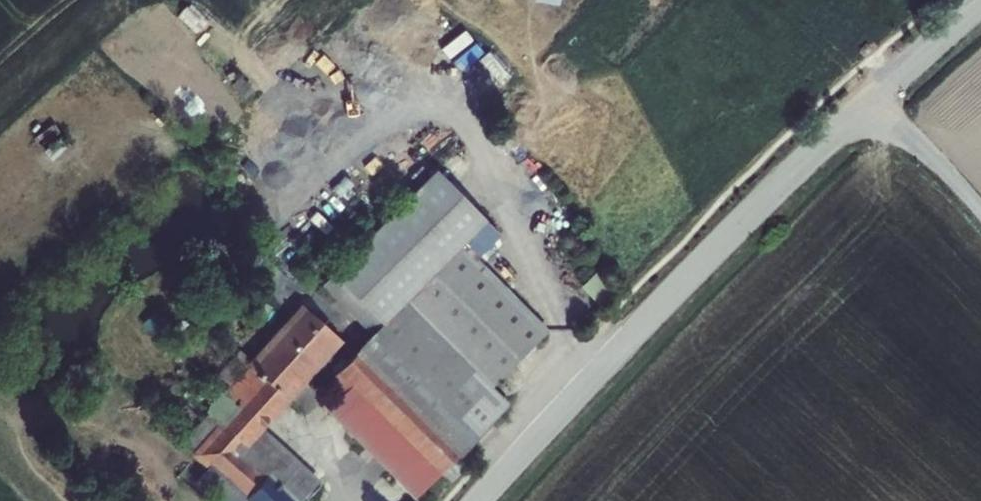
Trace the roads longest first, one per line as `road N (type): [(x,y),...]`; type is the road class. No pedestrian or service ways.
road 1 (tertiary): [(477,500),(733,231),(872,98)]
road 2 (residential): [(980,210),(872,98)]
road 3 (tertiary): [(872,98),(980,1)]

